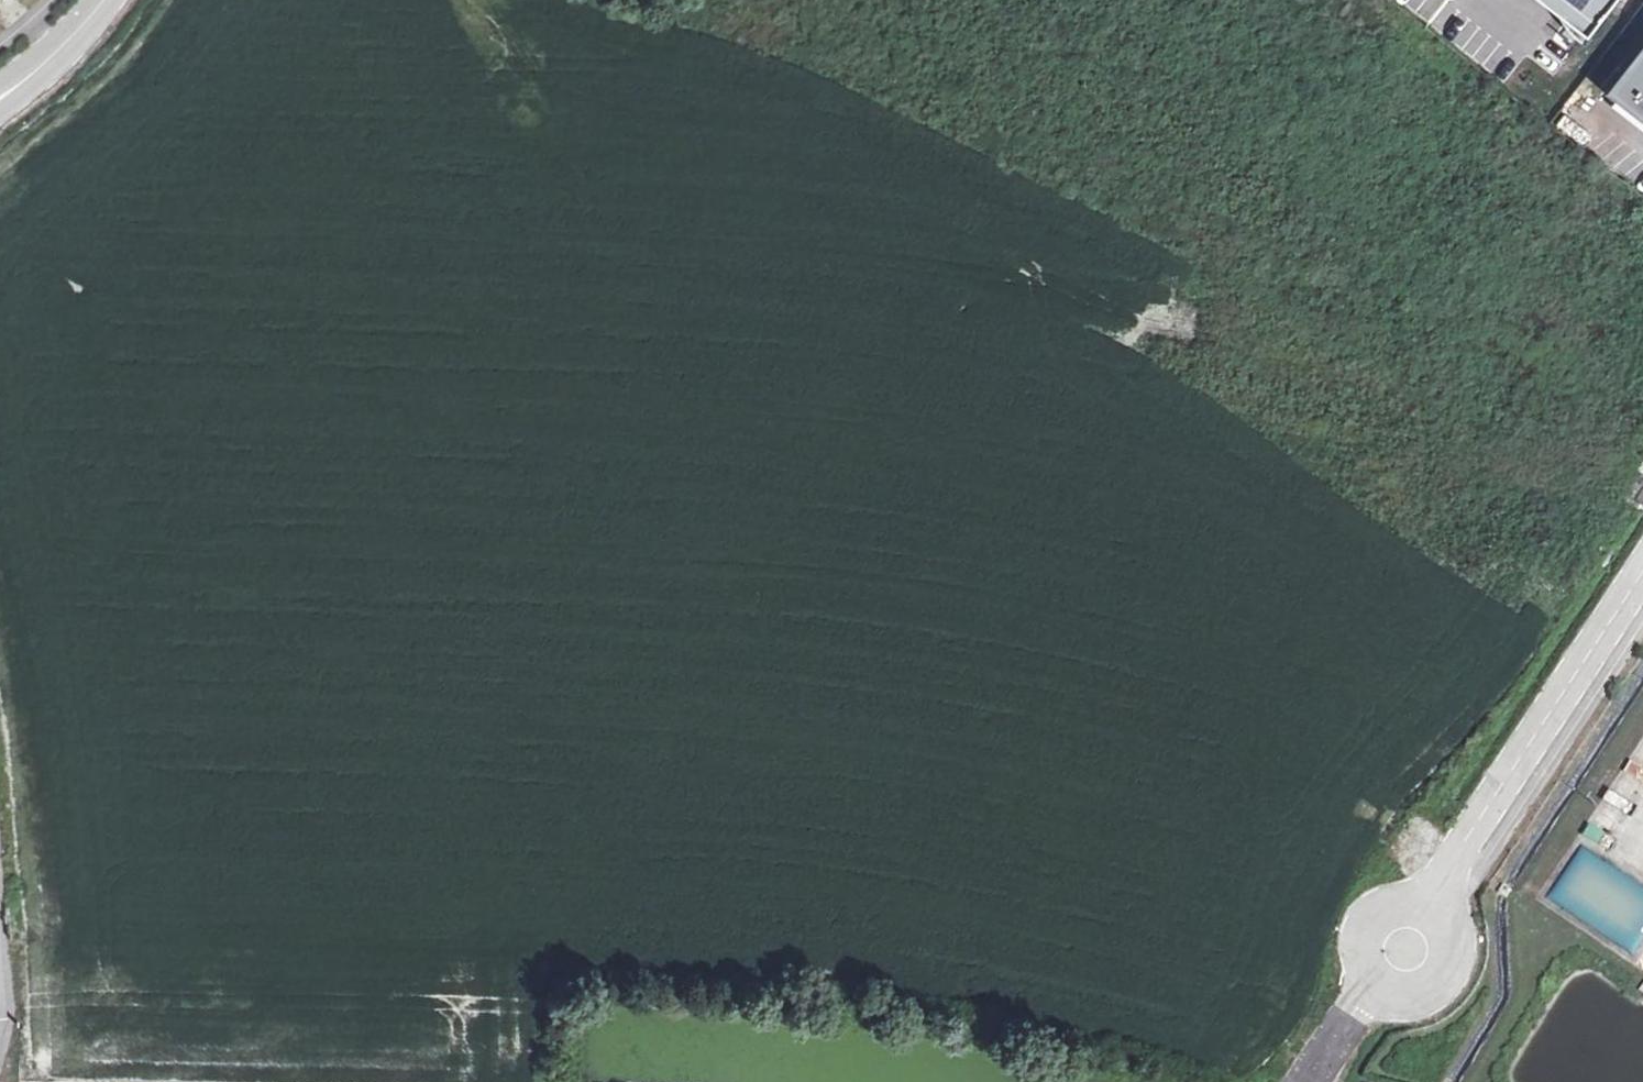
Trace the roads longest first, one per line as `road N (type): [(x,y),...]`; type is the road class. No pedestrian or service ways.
road 1 (unclassified): [(1642,576),(1400,949)]
road 2 (unclassified): [(99,0),(0,96)]

